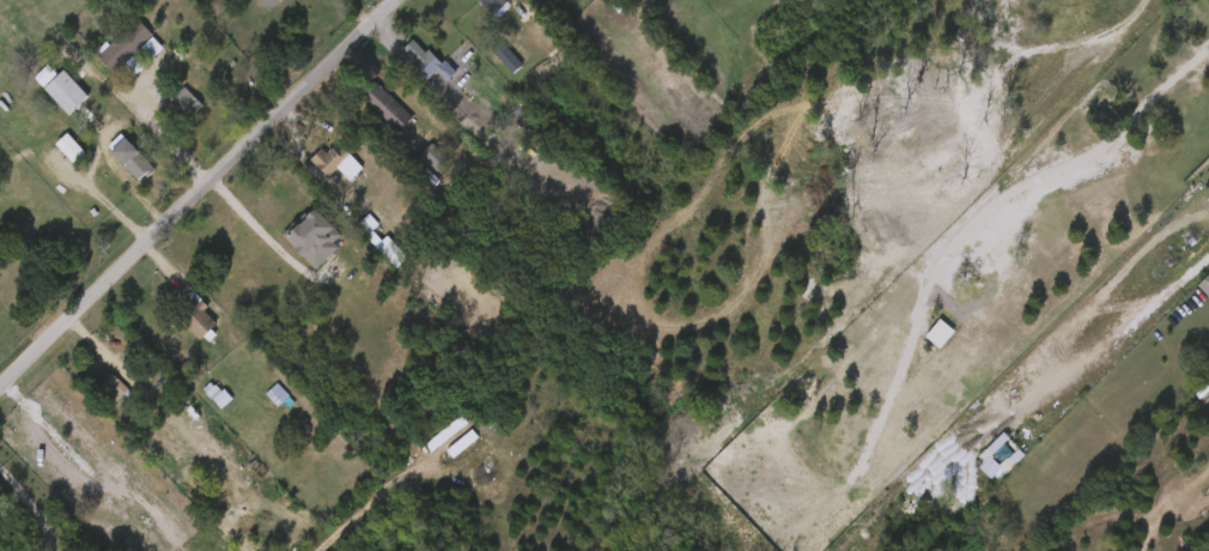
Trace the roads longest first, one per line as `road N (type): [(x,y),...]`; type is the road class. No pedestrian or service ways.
road 1 (residential): [(394,0),(0,388)]

